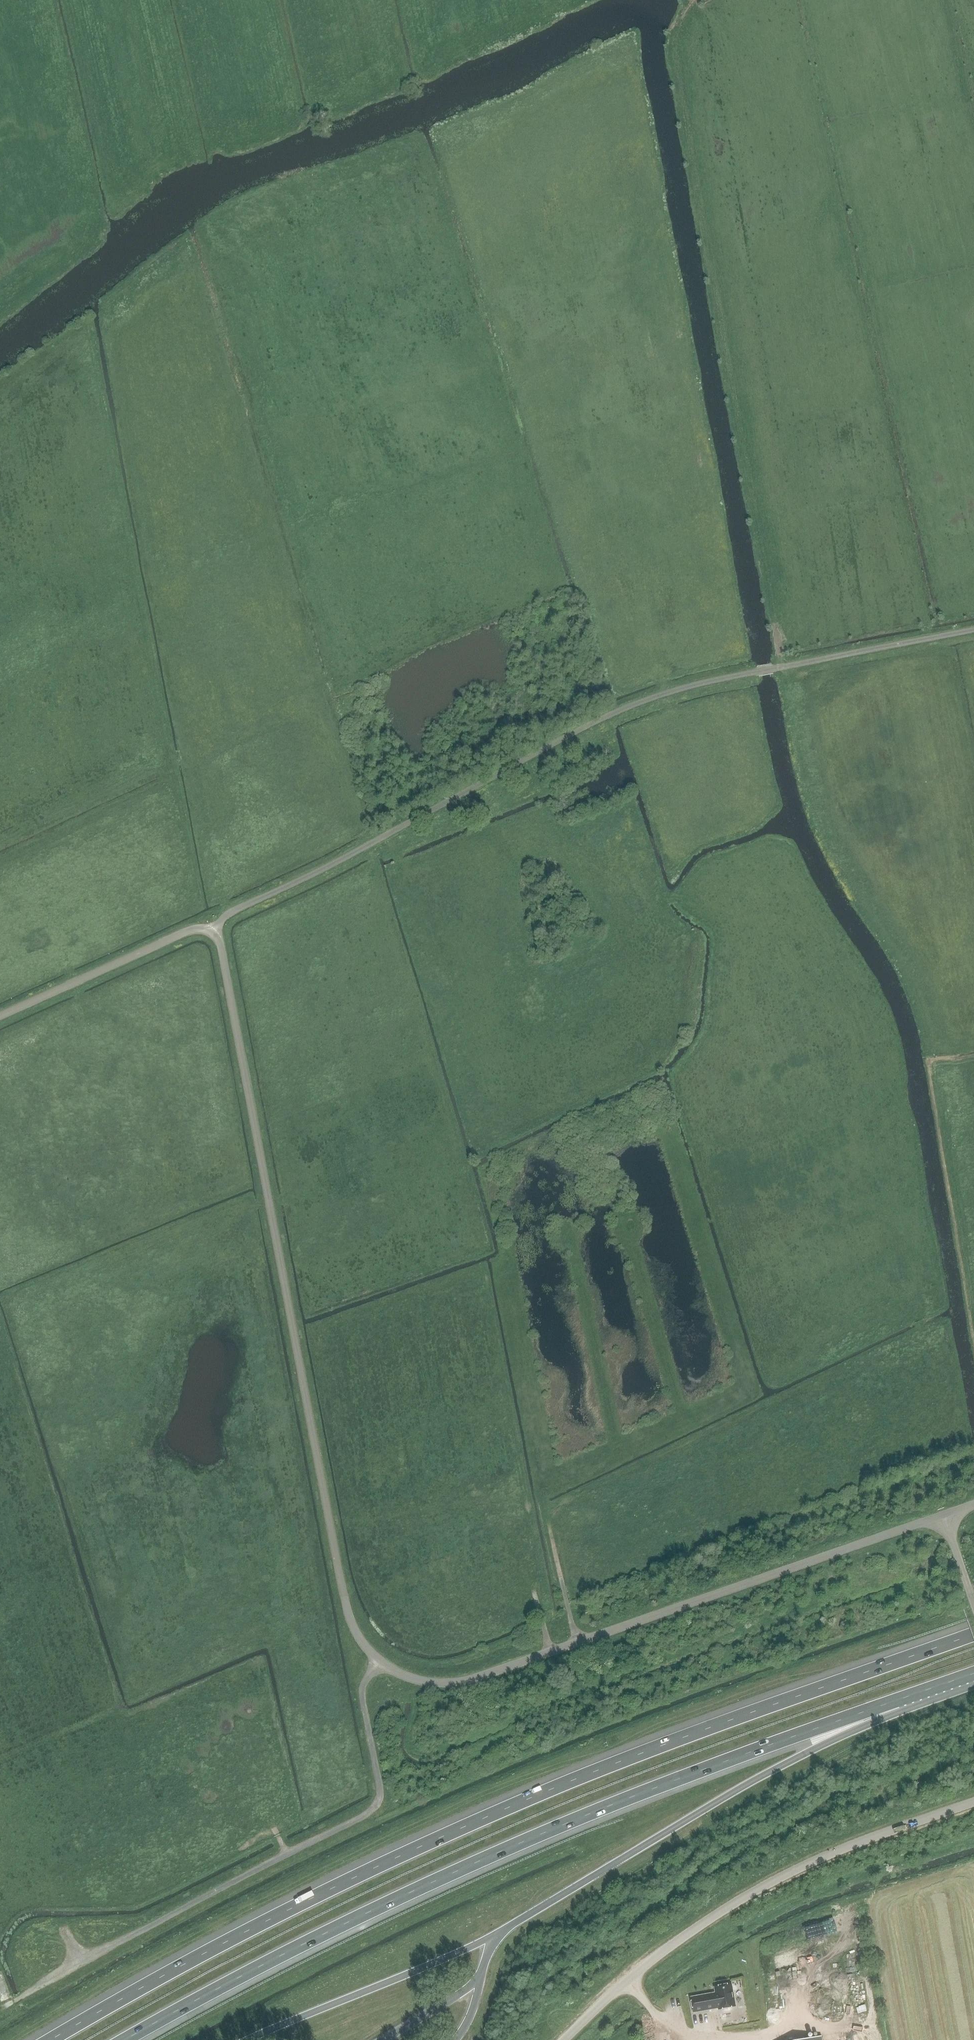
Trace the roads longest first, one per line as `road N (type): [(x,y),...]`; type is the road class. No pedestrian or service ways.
road 1 (motorway): [(973,1633),(547,1790),(322,1893),(51,2039)]
road 2 (motorway): [(125,2039),(323,1934),(523,1841),(920,1692)]
road 3 (unclassified): [(379,1662),(354,1634),(336,1590),(213,931)]
road 4 (unclassified): [(379,1662),(409,1679),(465,1682),(943,1517)]
road 5 (unclassified): [(16,1998),(375,1806),(381,1794),(362,1699),(379,1662)]
road 6 (unclassified): [(565,2039),(679,1941),(754,1892),(842,1850),(973,1803)]
road 7 (motorway): [(515,1922),(920,1692)]
road 8 (unclassified): [(0,1017),(195,928),(213,931)]

